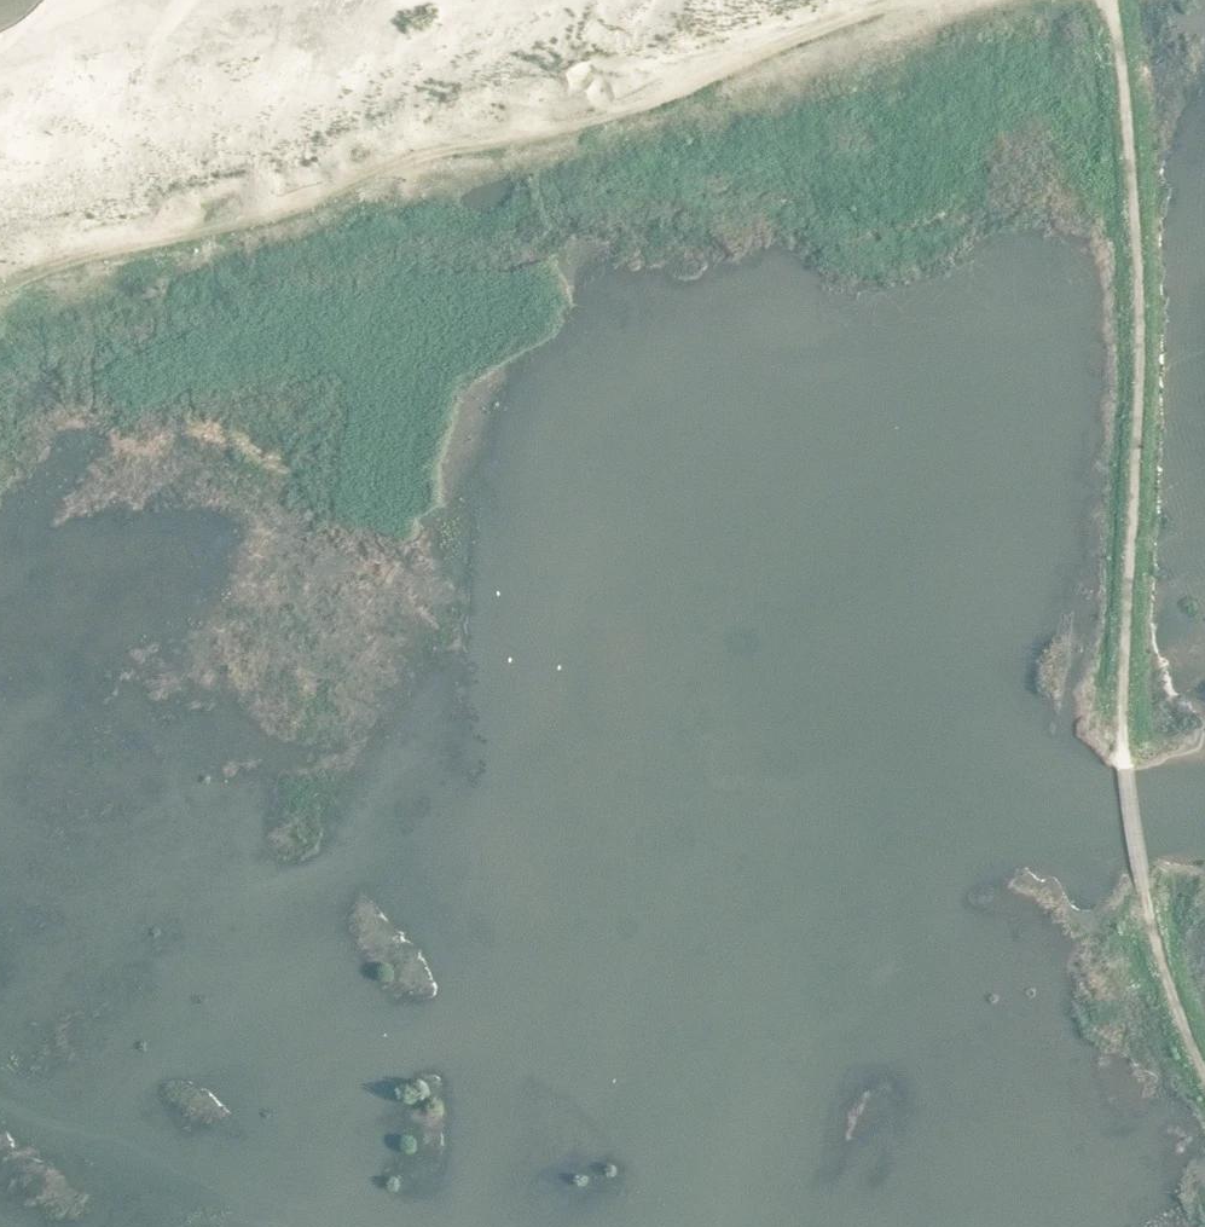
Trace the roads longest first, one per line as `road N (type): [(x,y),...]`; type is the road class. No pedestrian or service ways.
road 1 (track): [(1072,0),(1093,153),(1097,283),(1084,742),(1131,958),(1204,1118)]
road 2 (track): [(791,0),(611,78),(379,129),(243,191),(0,246)]

